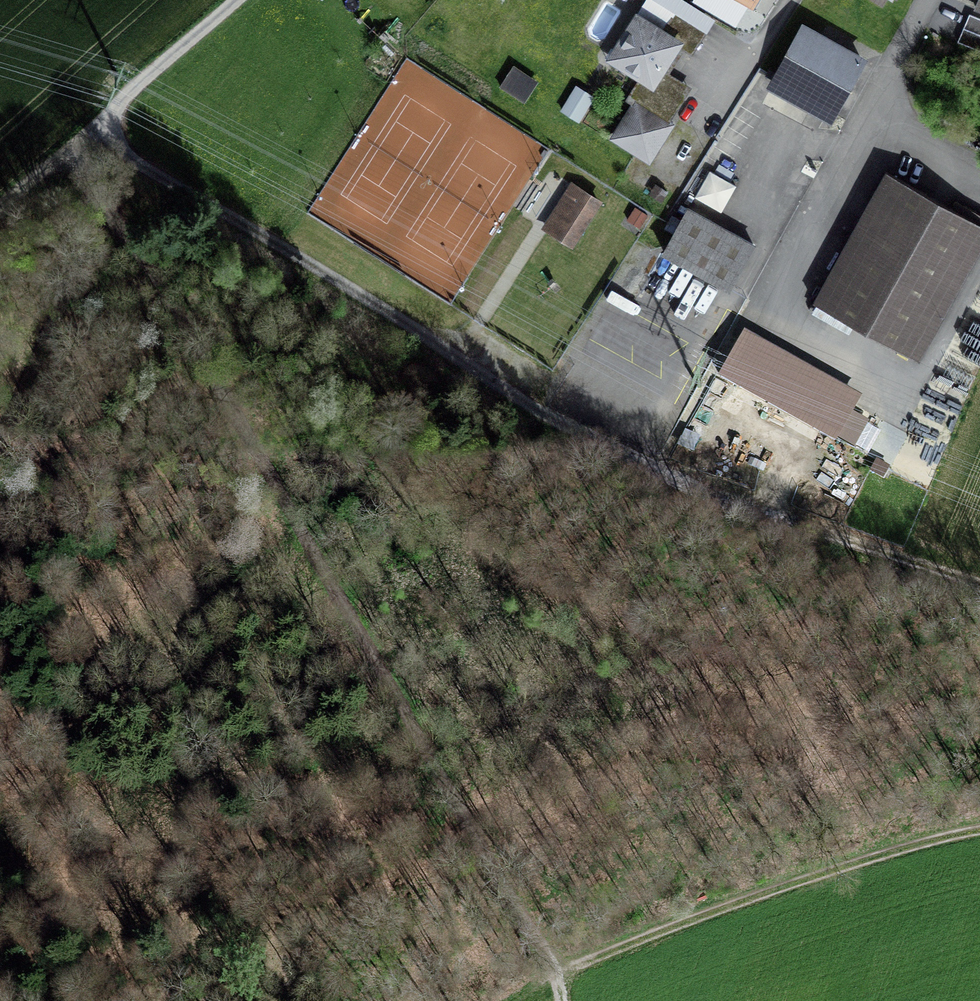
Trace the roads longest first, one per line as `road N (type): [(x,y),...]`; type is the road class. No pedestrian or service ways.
road 1 (track): [(559,1000),(555,970),(298,533),(94,129),(0,204)]
road 2 (track): [(105,118),(127,151),(275,262),(537,417),(766,516),(979,581)]
road 3 (track): [(0,606),(75,535),(91,411),(92,266),(122,183)]
road 4 (track): [(979,839),(555,970)]
road 5 (residential): [(237,0),(94,129)]

